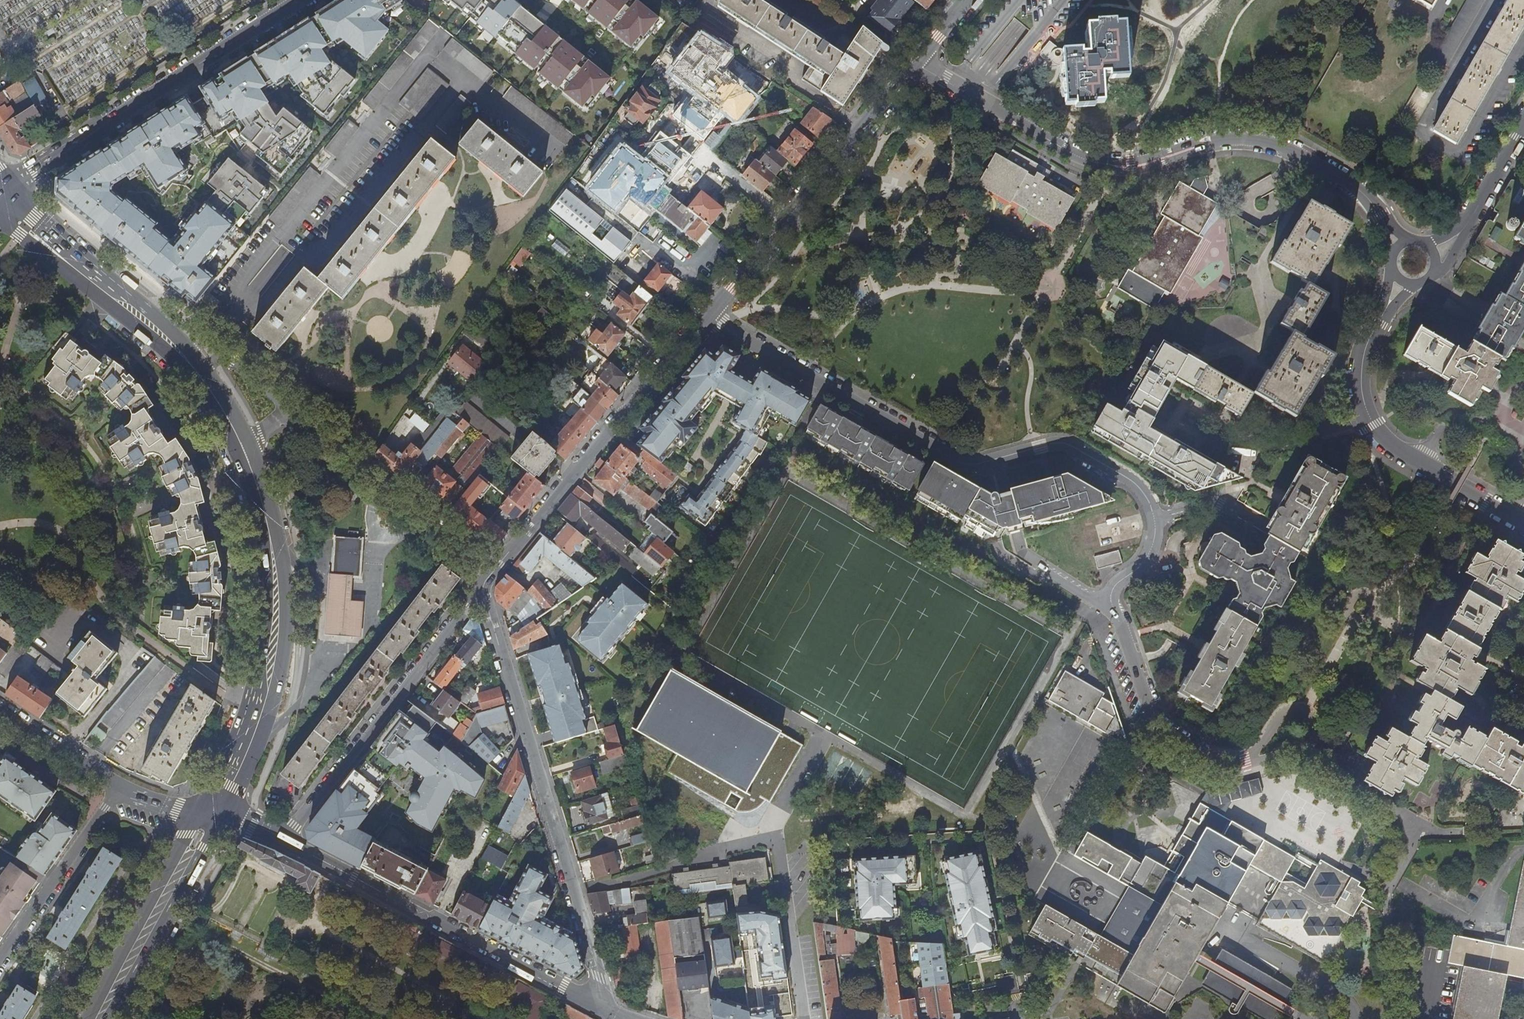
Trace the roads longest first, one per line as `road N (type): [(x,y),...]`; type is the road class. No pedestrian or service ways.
road 1 (residential): [(1385,224),(1350,184),(1272,146),(1225,140),(1131,166),(1097,163),(913,63)]
road 2 (residential): [(706,316),(959,463),(1053,443),(1071,447),(1136,487),(1154,518)]
road 3 (residential): [(617,1017),(483,586)]
road 4 (primary): [(224,812),(259,739),(281,658),(278,552),(248,444)]
road 5 (tertiary): [(617,1017),(281,839)]
road 6 (primary): [(234,454),(261,556),(261,659),(240,729),(204,803)]
road 7 (secondary): [(300,0),(9,188)]
road 8 (primary): [(0,220),(172,355),(234,454)]
road 9 (residential): [(492,574),(706,316)]
road 10 (residential): [(1154,518),(1149,550),(1107,602),(1150,708),(1191,747),(1222,762),(1252,758)]
road 11 (residential): [(281,839),(483,586)]
road 12 (residential): [(1384,311),(1362,363),(1363,404),(1373,426),(1396,449),(1523,522)]
road 13 (primary): [(203,369),(9,188)]
road 14 (residential): [(492,574),(305,415)]
road 15 (primary): [(204,803),(96,1018)]
road 16 (primary): [(100,1018),(224,812)]
road 17 (residential): [(0,962),(118,789)]
road 18 (residential): [(789,222),(913,63)]
road 19 (residential): [(989,847),(1023,1018)]
road 20 (tertiary): [(0,711),(118,789)]
road 21 (residential): [(305,415),(230,355),(203,369)]
road 22 (residential): [(706,316),(789,222)]

